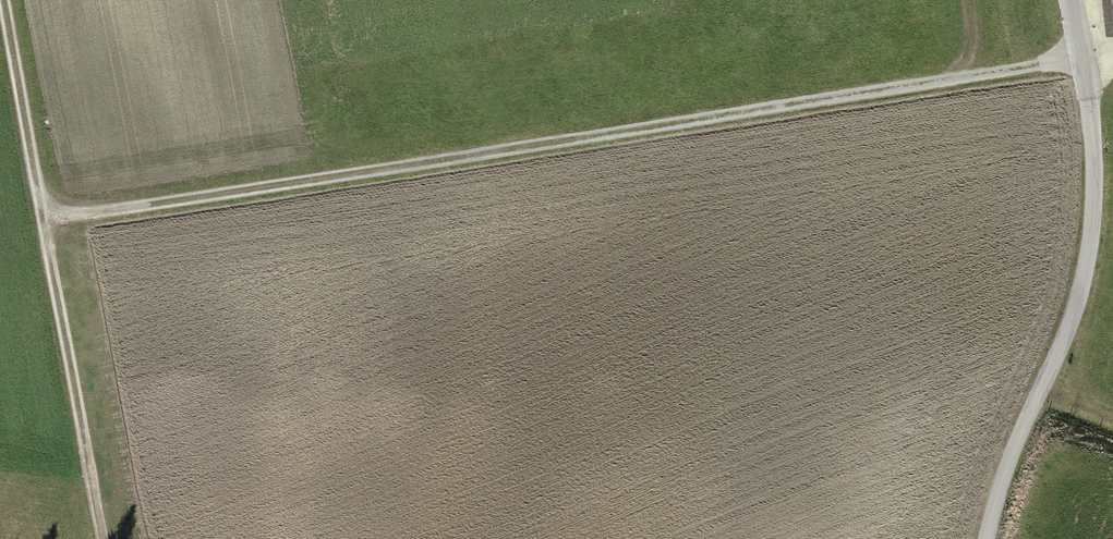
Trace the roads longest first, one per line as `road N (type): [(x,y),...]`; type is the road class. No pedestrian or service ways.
road 1 (track): [(45,226),(1079,59)]
road 2 (tertiary): [(1066,0),(1089,103),(1093,227),(1072,318),(1005,464),(987,538)]
road 3 (track): [(4,0),(102,538)]

